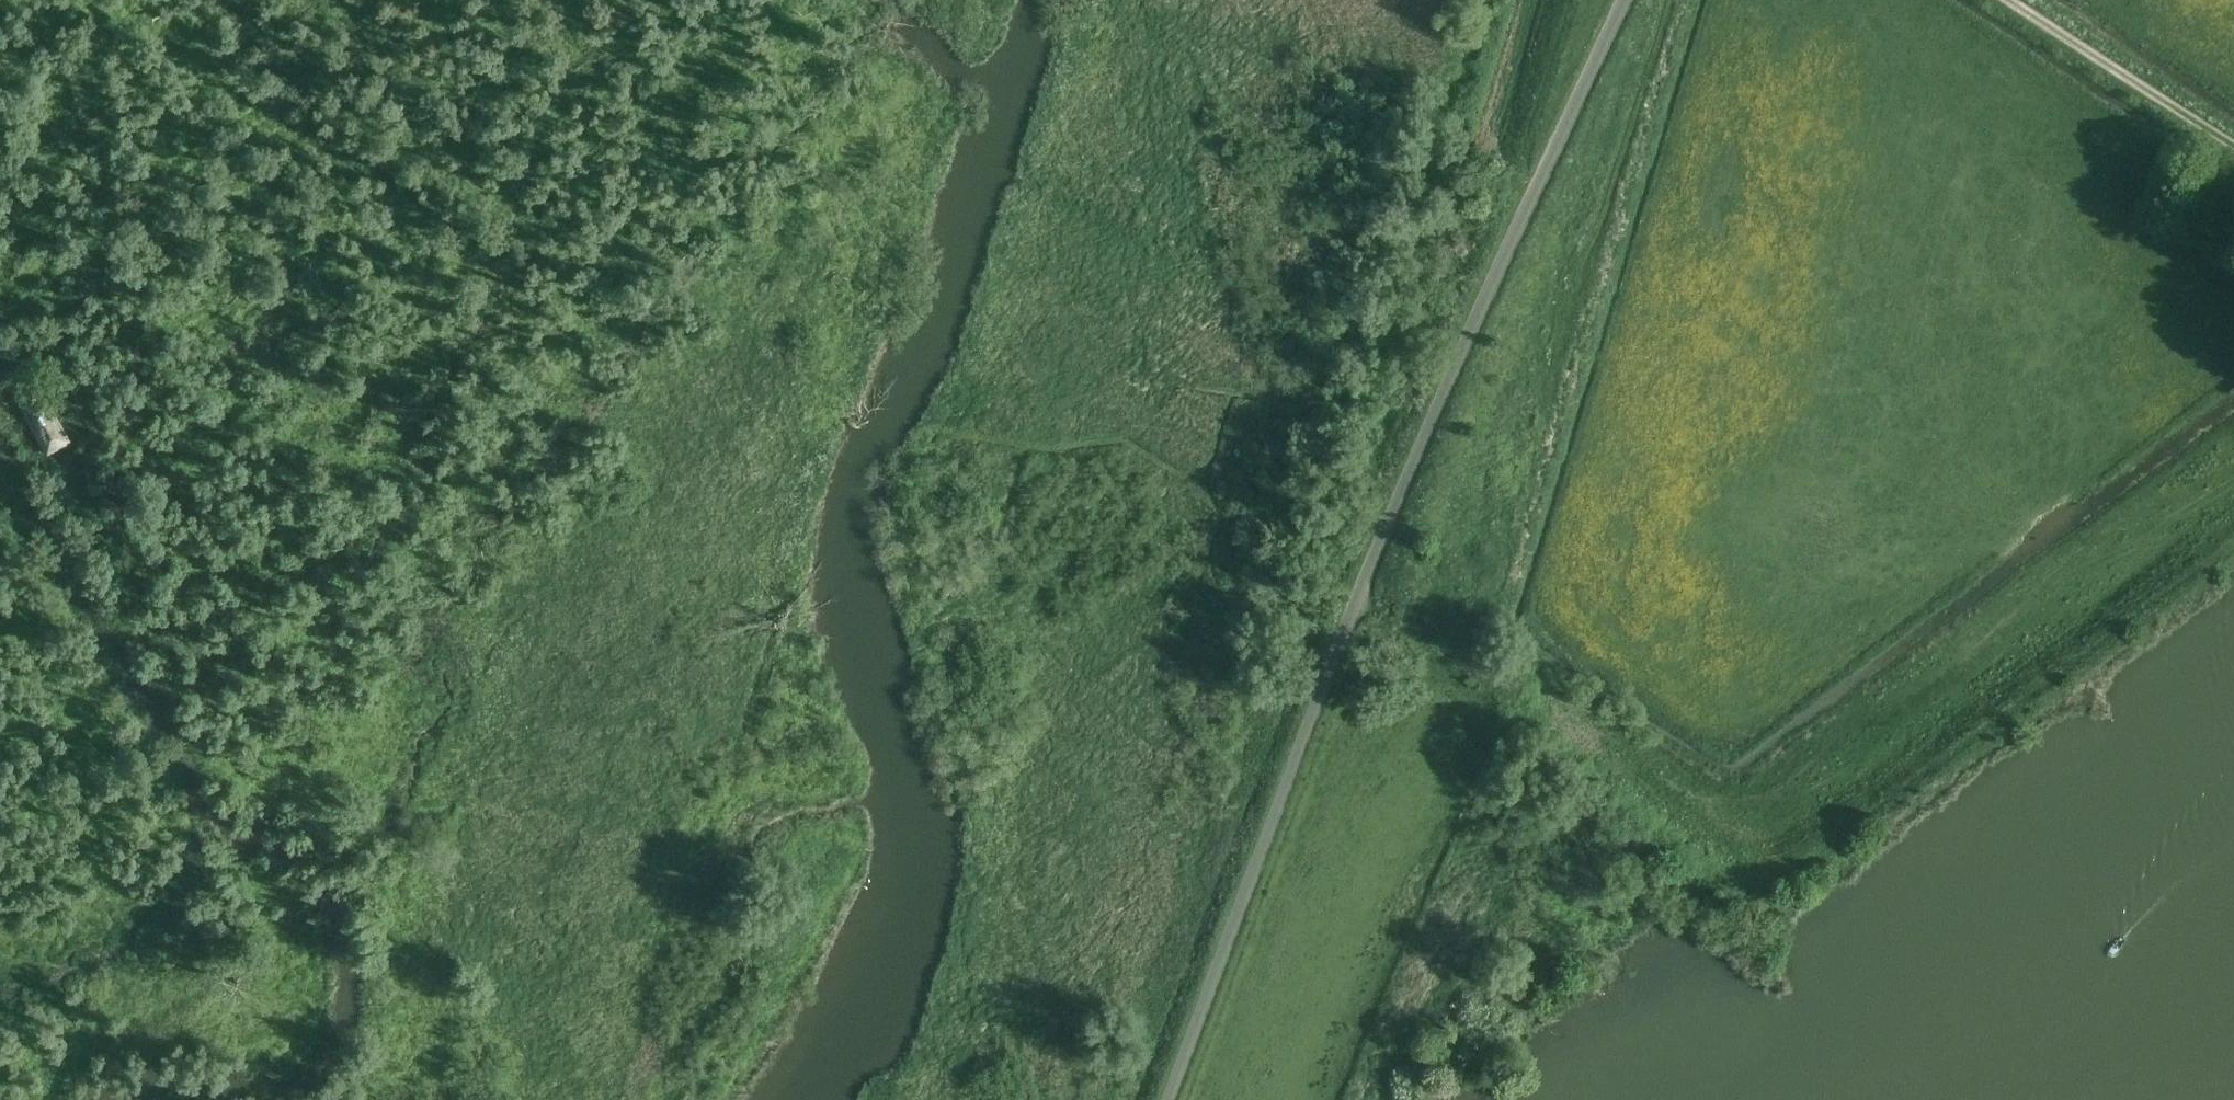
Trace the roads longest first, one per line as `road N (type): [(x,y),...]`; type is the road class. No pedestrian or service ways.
road 1 (unclassified): [(1167,1099),(1356,600),(1628,0)]
road 2 (track): [(2006,0),(2233,149)]

